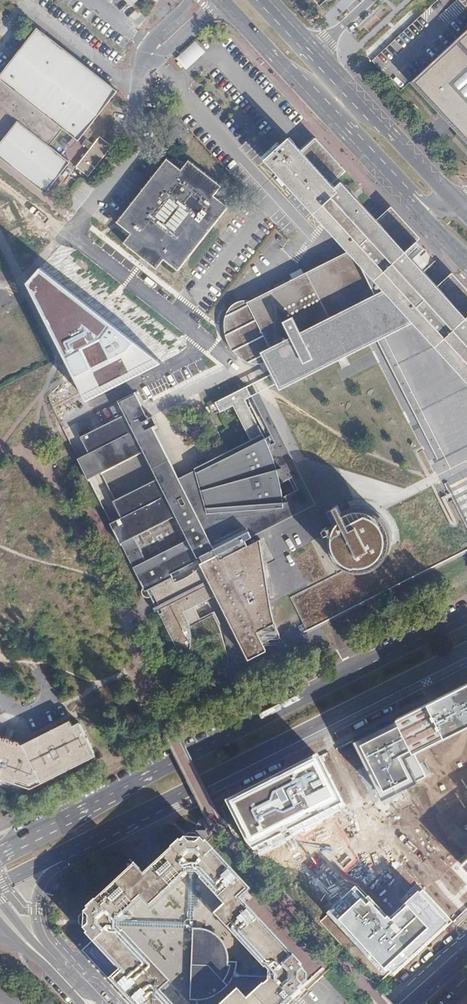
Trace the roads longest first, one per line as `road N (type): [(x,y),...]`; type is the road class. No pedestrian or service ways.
road 1 (primary): [(466,614),(0,850)]
road 2 (primary): [(72,848),(466,649)]
road 3 (secondary): [(221,0),(400,193)]
road 4 (secondary): [(462,208),(316,50)]
road 5 (tertiary): [(54,957),(35,908),(44,879),(72,848)]

